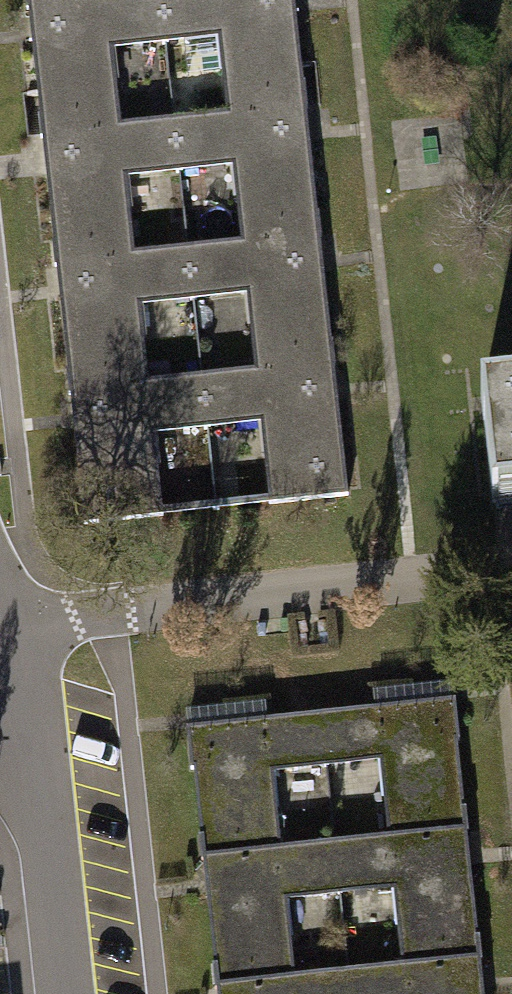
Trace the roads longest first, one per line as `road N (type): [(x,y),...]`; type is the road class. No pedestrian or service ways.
road 1 (residential): [(0,591),(18,623),(63,993)]

